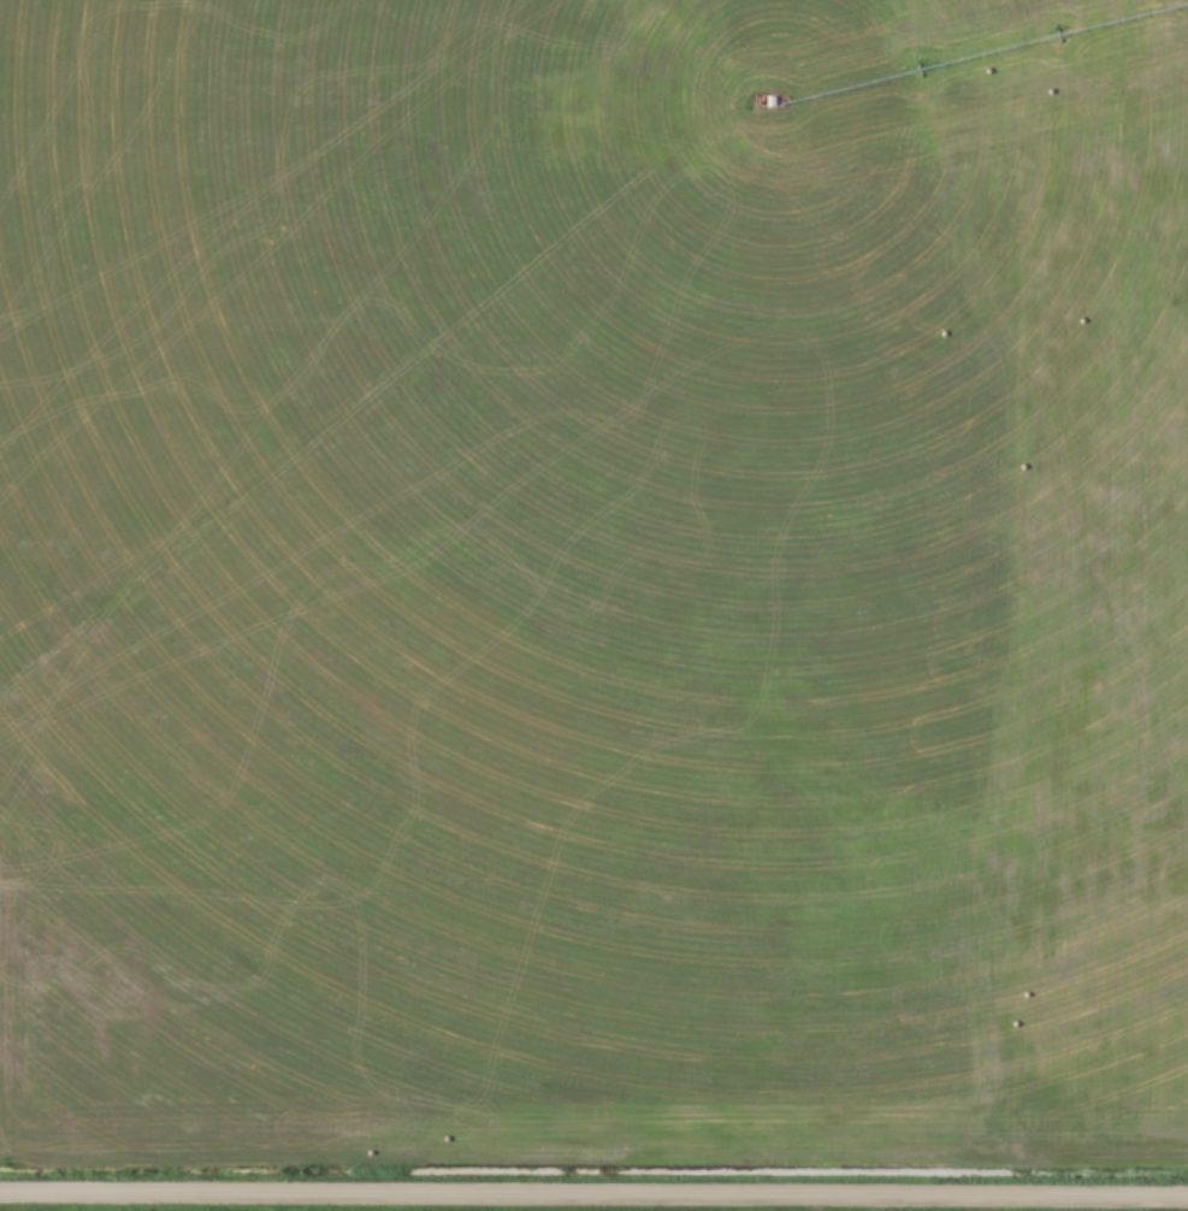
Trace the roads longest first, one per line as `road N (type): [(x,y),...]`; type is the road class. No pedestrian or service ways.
road 1 (residential): [(1187,1198),(0,1192)]

